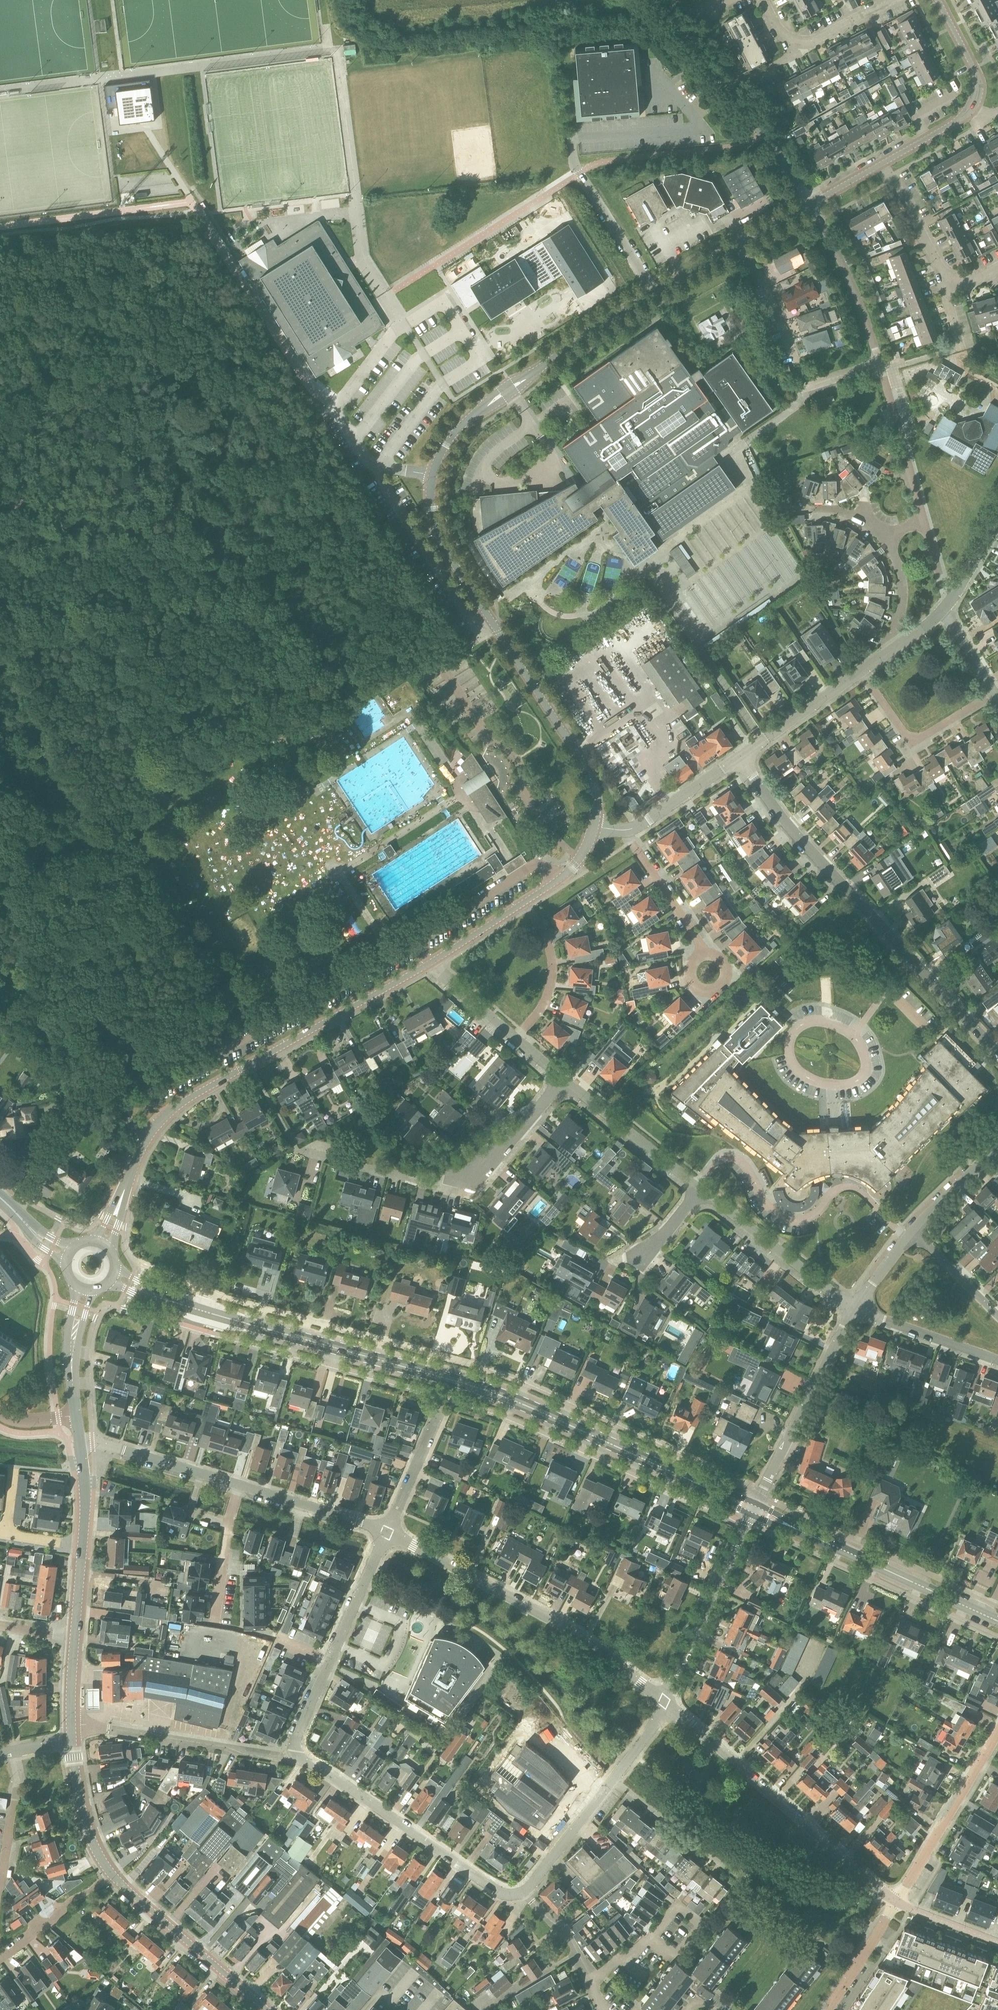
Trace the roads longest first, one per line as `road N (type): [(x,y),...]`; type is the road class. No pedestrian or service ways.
road 1 (tertiary): [(594,827),(582,761),(436,530),(436,462),(468,419),(740,244)]
road 2 (secondary): [(757,1513),(534,1408),(159,1299),(113,1278)]
road 3 (residential): [(997,1053),(798,838),(741,757)]
road 4 (tertiary): [(124,1190),(146,1139),(171,1113),(429,964)]
road 5 (residential): [(667,1702),(560,1622),(387,1531)]
road 6 (residential): [(563,1078),(497,1156),(469,1178),(441,1186),(299,1150)]
road 7 (residential): [(897,1903),(667,1702)]
road 8 (residential): [(526,1890),(499,1894),(293,1754)]
road 9 (secondary): [(997,1619),(757,1513)]
road 10 (unclassified): [(812,204),(653,0)]
road 11 (residential): [(293,1754),(387,1531)]
road 12 (residential): [(757,1513),(857,1307)]
road 13 (residential): [(293,1754),(72,1725)]
road 14 (residential): [(667,1702),(757,1513)]
road 15 (residential): [(269,2009),(112,1874)]
road 16 (residential): [(897,1903),(997,1735)]
road 17 (residential): [(857,1307),(702,1189)]
road 18 (residential): [(995,693),(916,742),(861,673)]
road 19 (residential): [(702,1189),(563,1078)]
road 20 (residential): [(881,365),(812,204)]
road 21 (residential): [(240,1485),(81,1441)]
road 22 (residential): [(894,0),(812,43),(781,33),(763,0)]
road 23 (residential): [(740,1883),(612,1783)]
road 24 (residential): [(926,516),(881,365)]
road 25 (residential): [(516,1039),(547,999),(554,966),(524,902)]
road 26 (residential): [(387,1531),(240,1485)]
road 27 (residential): [(997,1359),(857,1307)]
road 28 (residential): [(861,673),(741,757)]
road 29 (residential): [(703,955),(629,830)]
road 30 (residential): [(0,1893),(20,1783),(14,1752)]
road 31 (residential): [(112,1874),(82,1816),(72,1739)]
road 32 (residential): [(215,1625),(240,1485)]
road 33 (residential): [(949,288),(885,162)]
road 34 (residential): [(0,1956),(112,1874)]
road 35 (residential): [(526,1890),(612,1783)]
road 36 (residential): [(387,1531),(442,1407)]
road 37 (residential): [(741,757),(629,830)]
road 38 (residential): [(881,365),(810,387),(772,425)]
road 39 (residential): [(77,1415),(72,1357),(87,1289)]
road 40 (residential): [(826,2009),(897,1903)]
road 41 (residential): [(795,359),(740,244)]
road 42 (residential): [(997,1318),(914,1232)]

